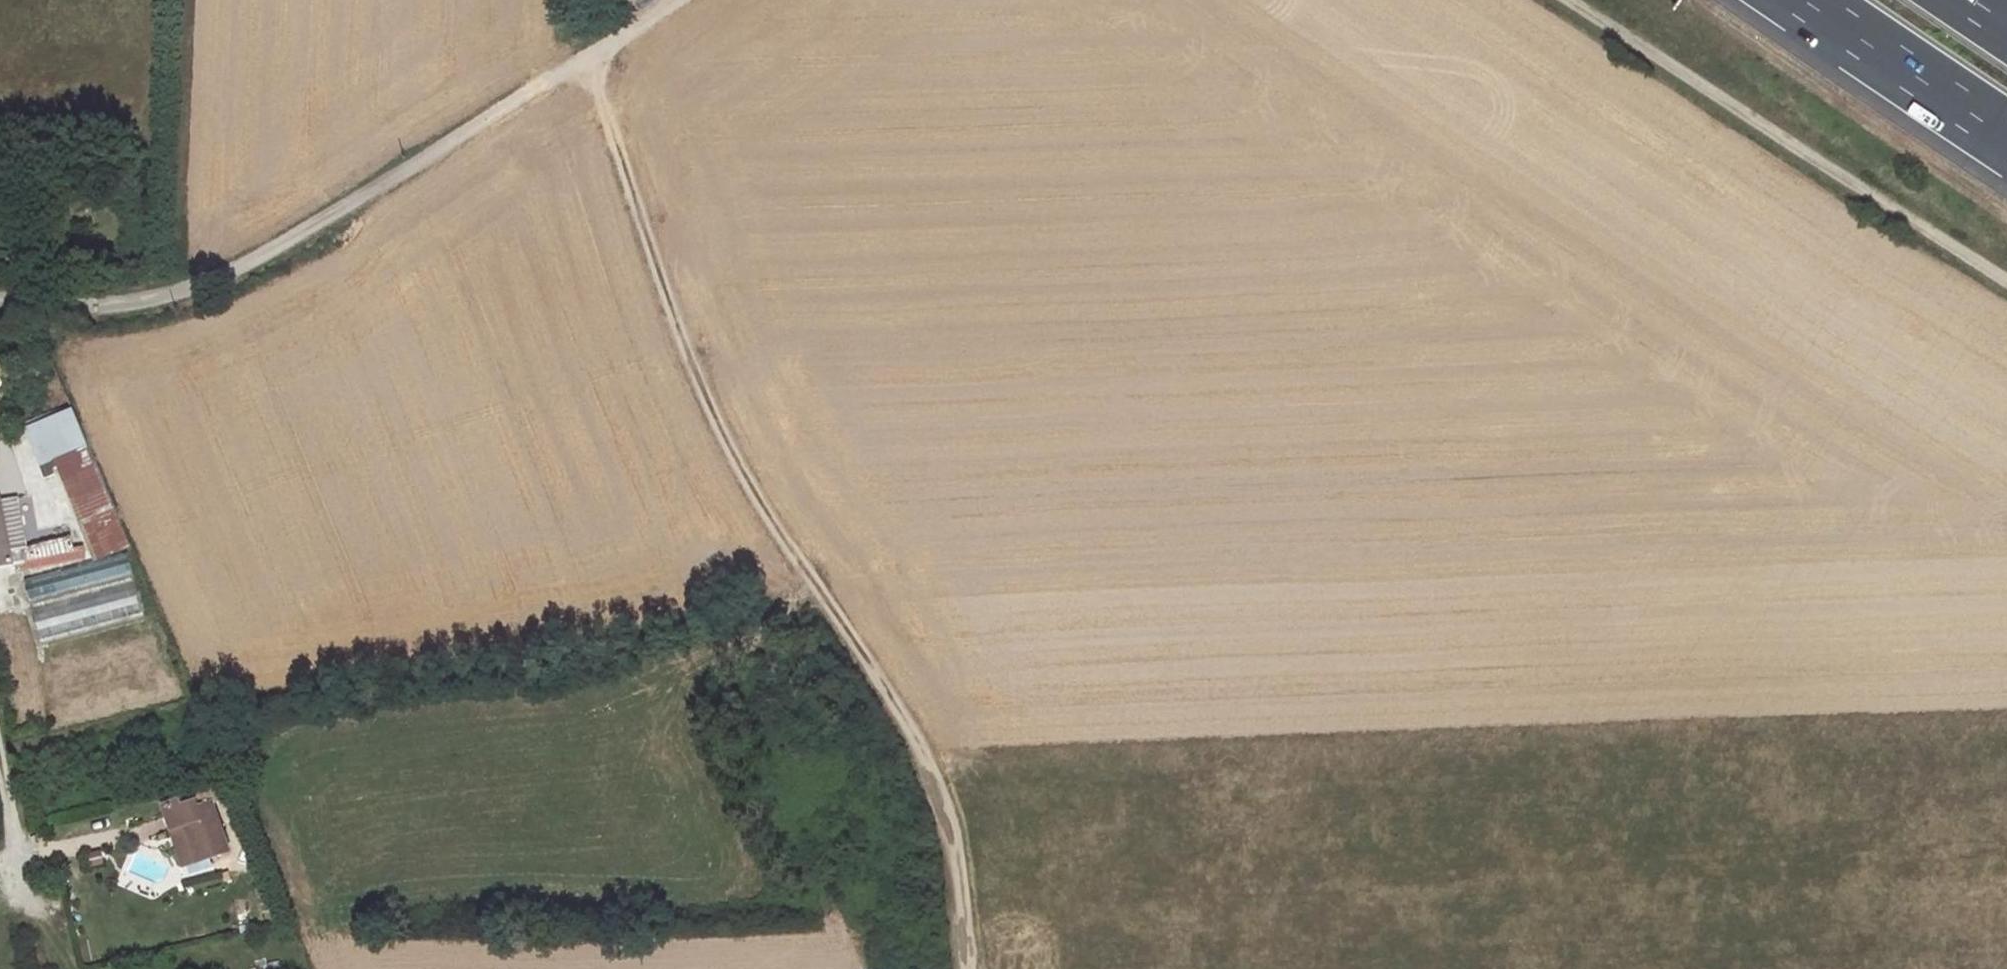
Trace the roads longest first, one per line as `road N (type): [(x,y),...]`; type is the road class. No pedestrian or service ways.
road 1 (track): [(971,968),(957,831),(924,749),(754,495),(660,276),(595,83),(598,58),(675,0)]
road 2 (track): [(0,304),(97,312),(157,301),(216,279),(606,50)]
road 3 (track): [(1577,0),(2006,286)]
road 4 (motorway): [(1802,0),(2006,138)]
road 5 (residential): [(0,771),(28,907)]

